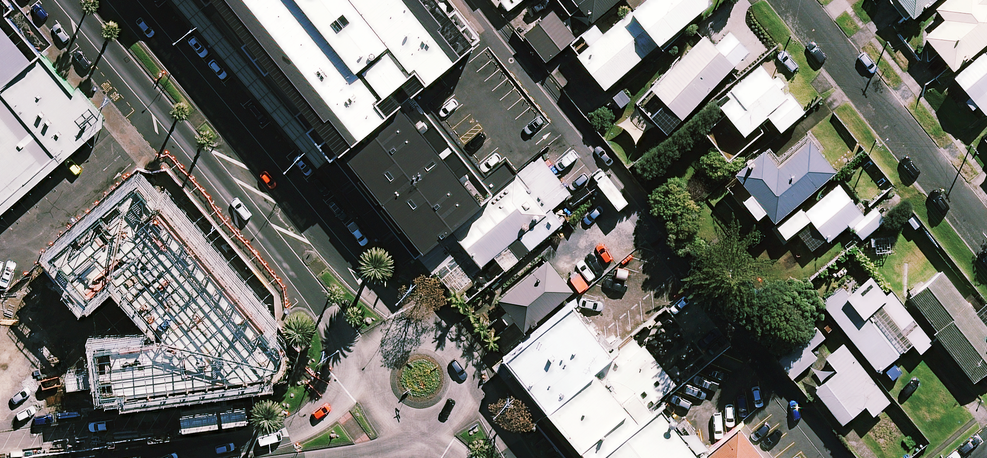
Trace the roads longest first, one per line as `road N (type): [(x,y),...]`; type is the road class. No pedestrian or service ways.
road 1 (secondary): [(370,368),(67,0)]
road 2 (secondary): [(118,0),(361,286),(422,330)]
road 3 (residential): [(792,0),(986,235)]
road 4 (secondary): [(195,457),(316,418),(369,377)]

